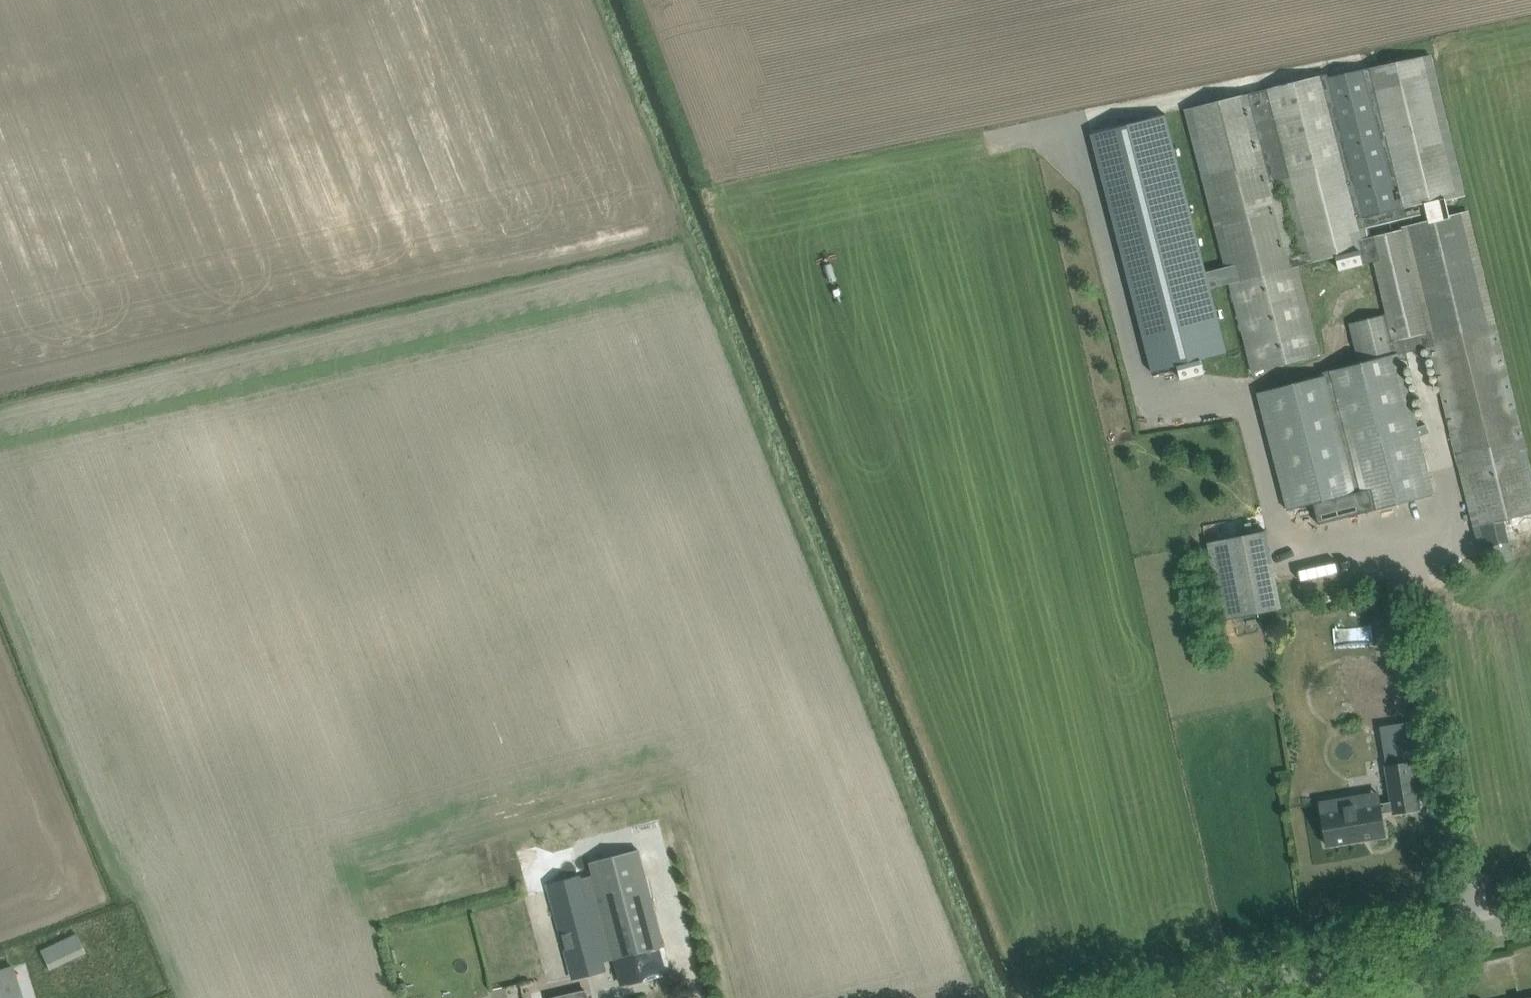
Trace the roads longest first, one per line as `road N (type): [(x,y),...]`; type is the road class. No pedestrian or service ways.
road 1 (unclassified): [(1194,997),(1530,920)]

